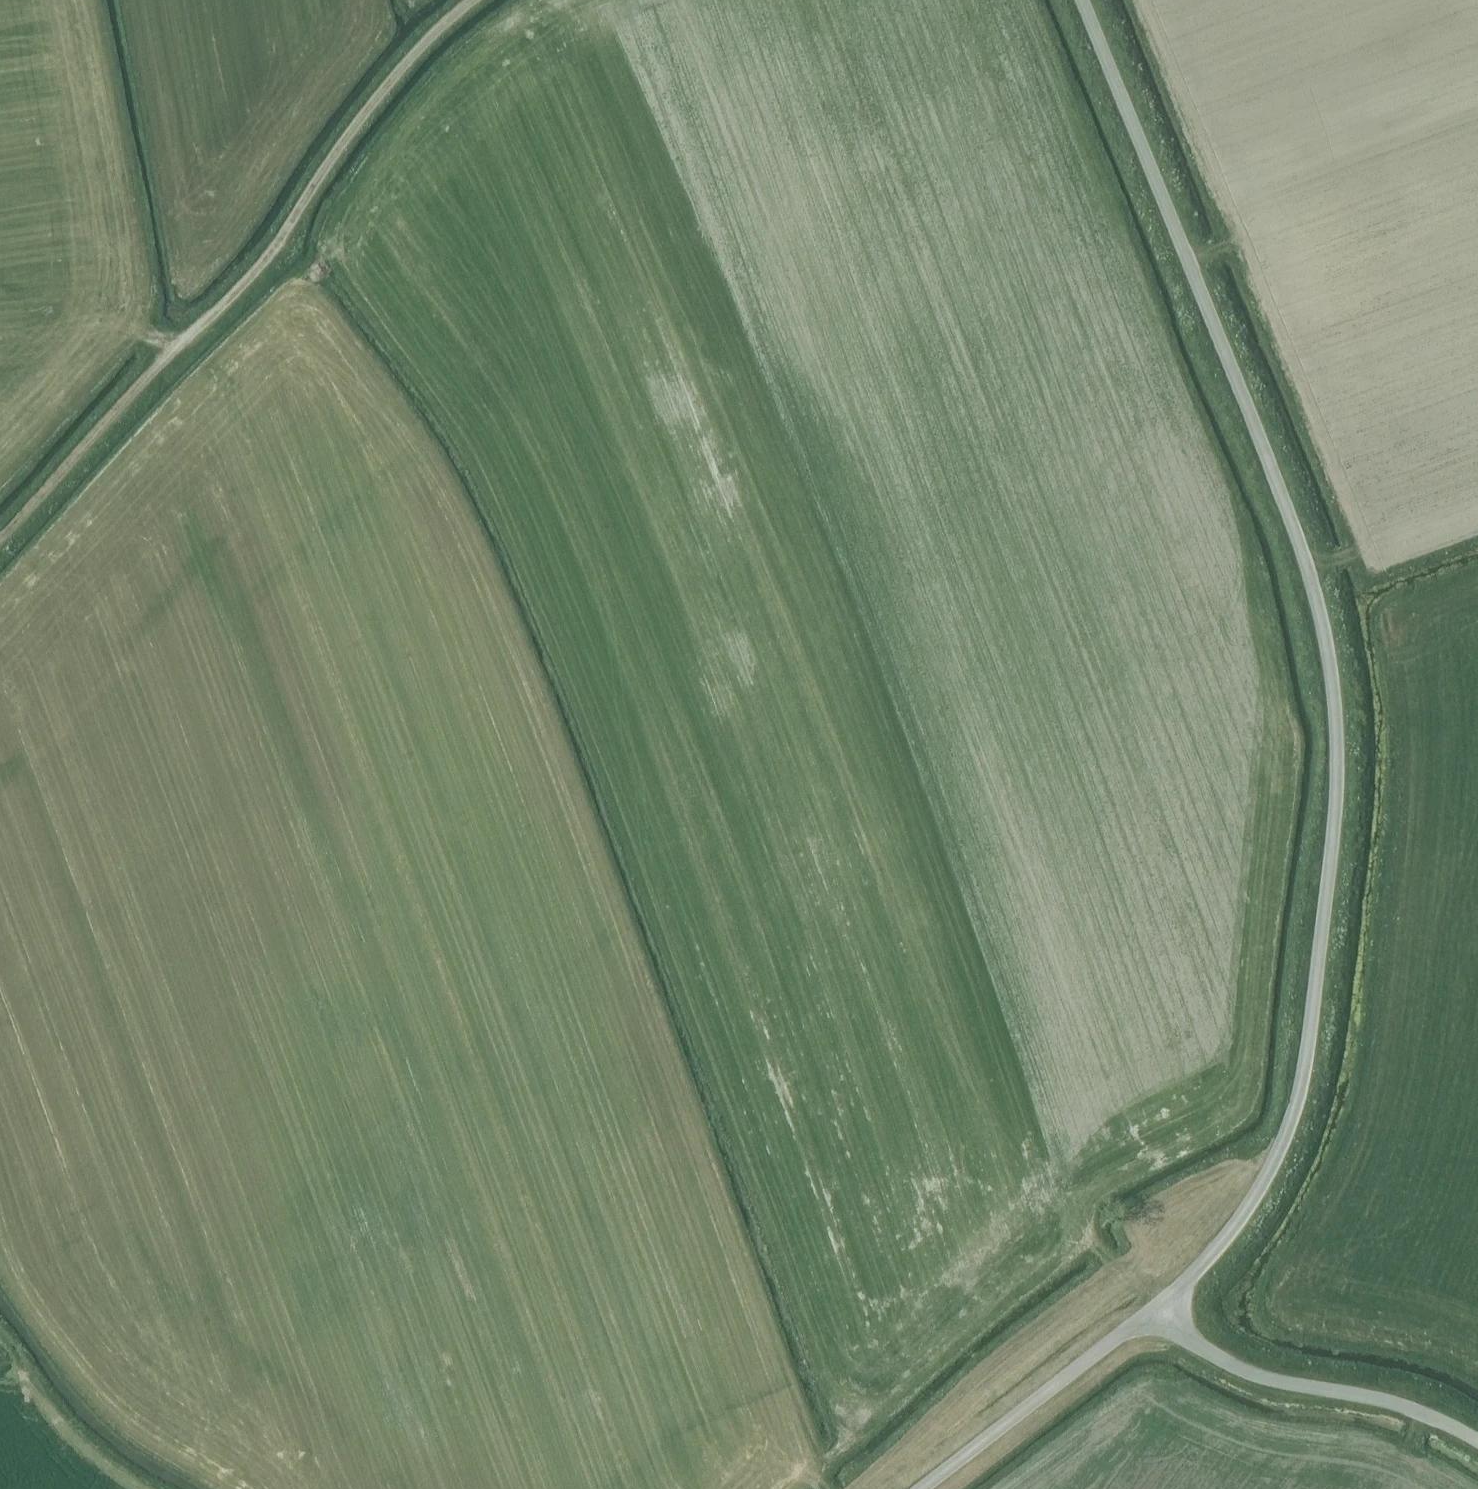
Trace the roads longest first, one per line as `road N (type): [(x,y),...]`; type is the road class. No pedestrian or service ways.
road 1 (unclassified): [(1161,1306),(1235,1227),(1295,1107),(1336,798),(1335,710),(1302,546),(1082,0)]
road 2 (track): [(0,538),(267,257),(385,83),(472,0)]
road 3 (unclassified): [(1477,1439),(1408,1407),(1256,1374),(1207,1349),(1161,1306)]
road 4 (unclassified): [(932,1488),(1161,1306)]

